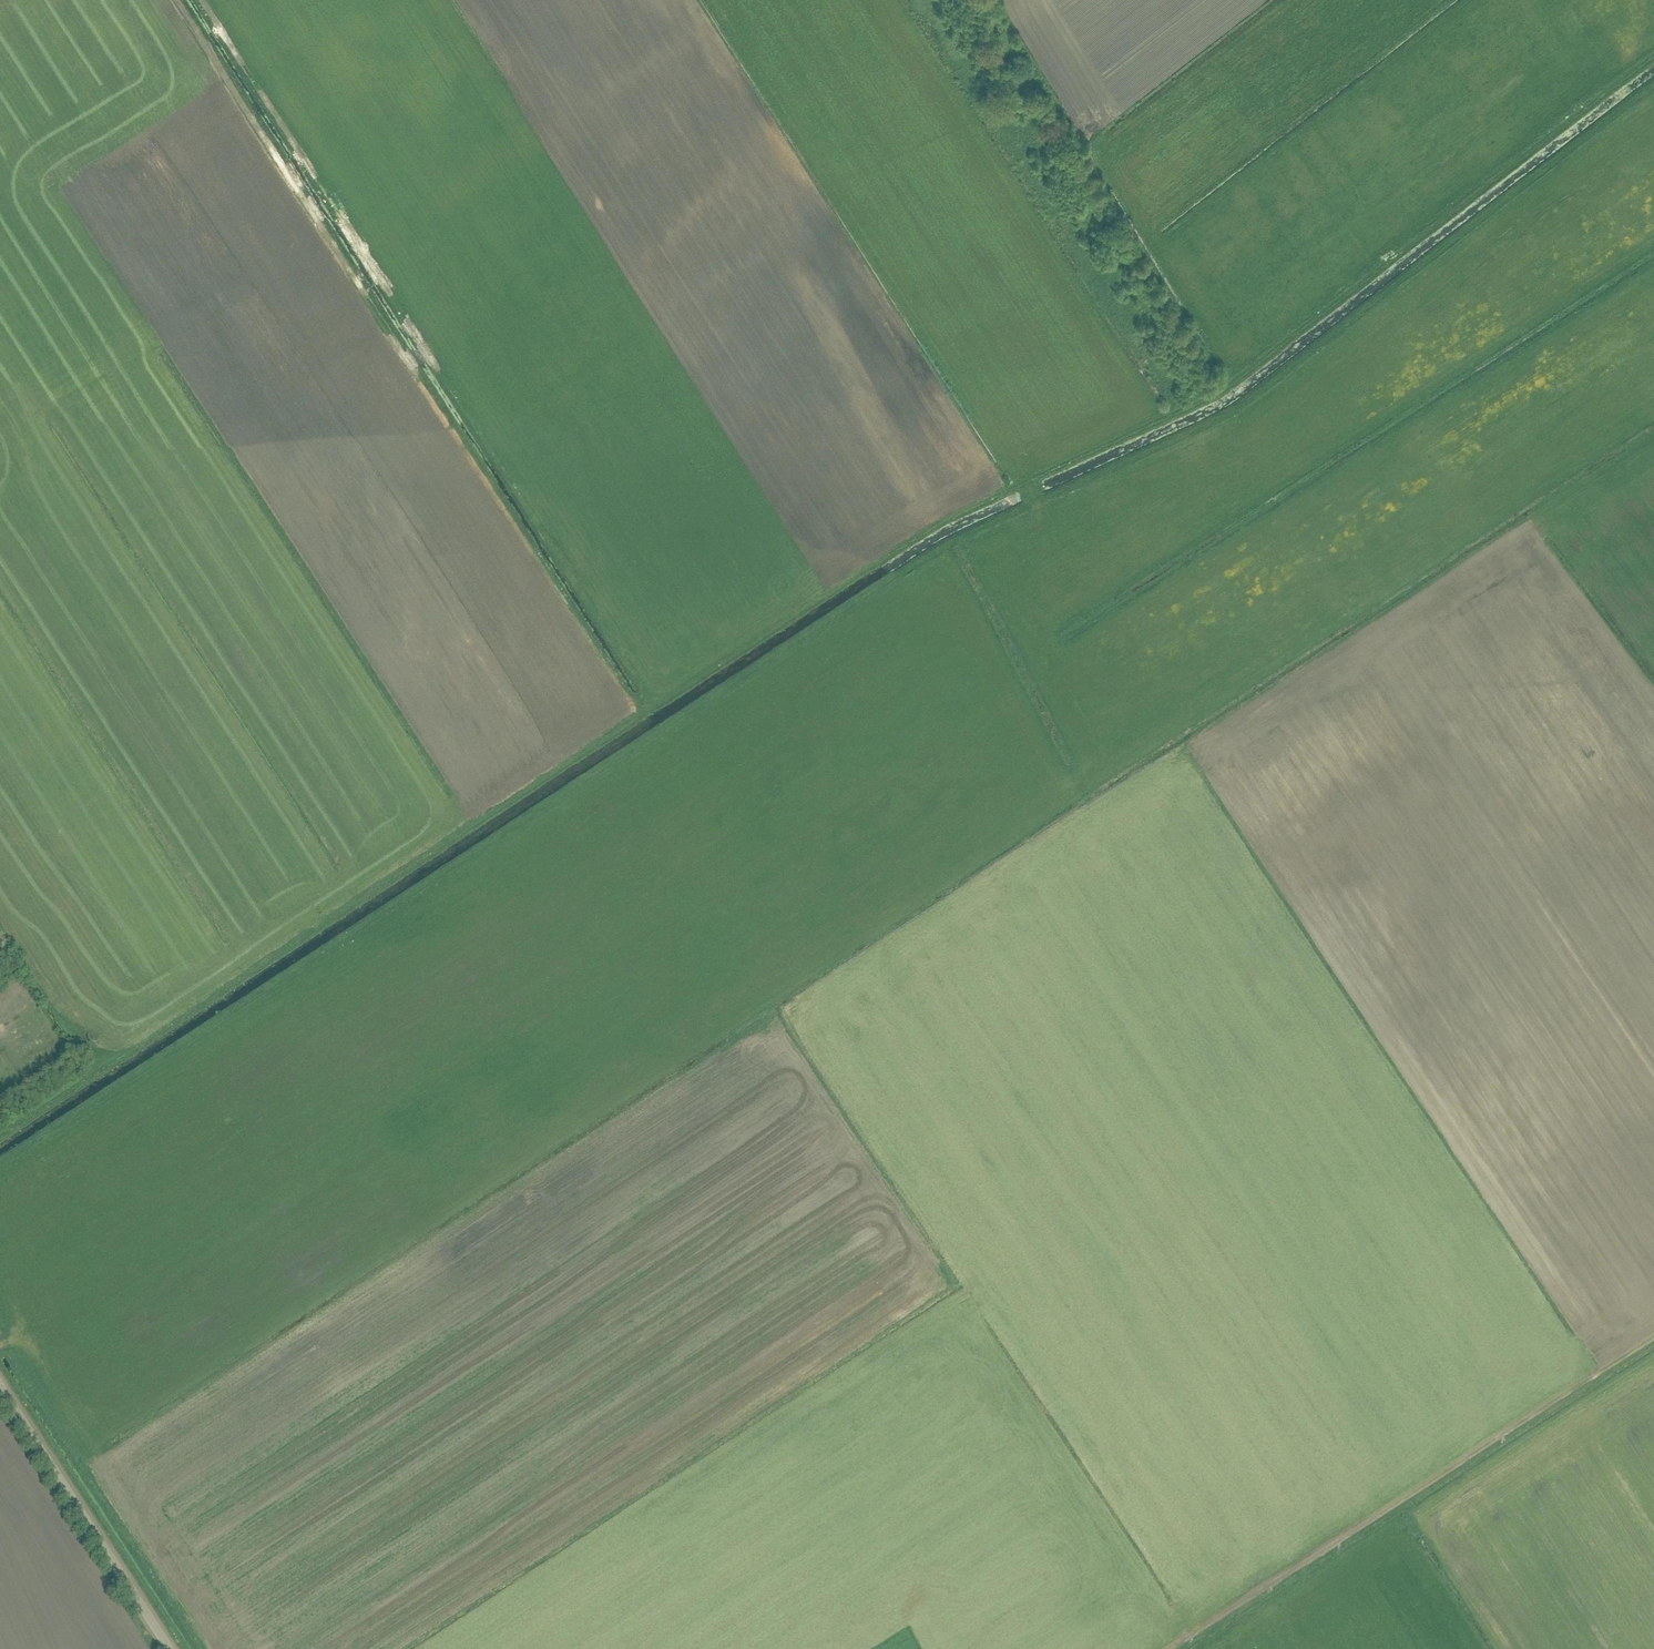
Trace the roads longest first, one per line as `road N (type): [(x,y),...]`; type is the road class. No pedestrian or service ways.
road 1 (track): [(1172,1648),(1653,1343)]
road 2 (tertiary): [(170,1648),(0,1386)]

